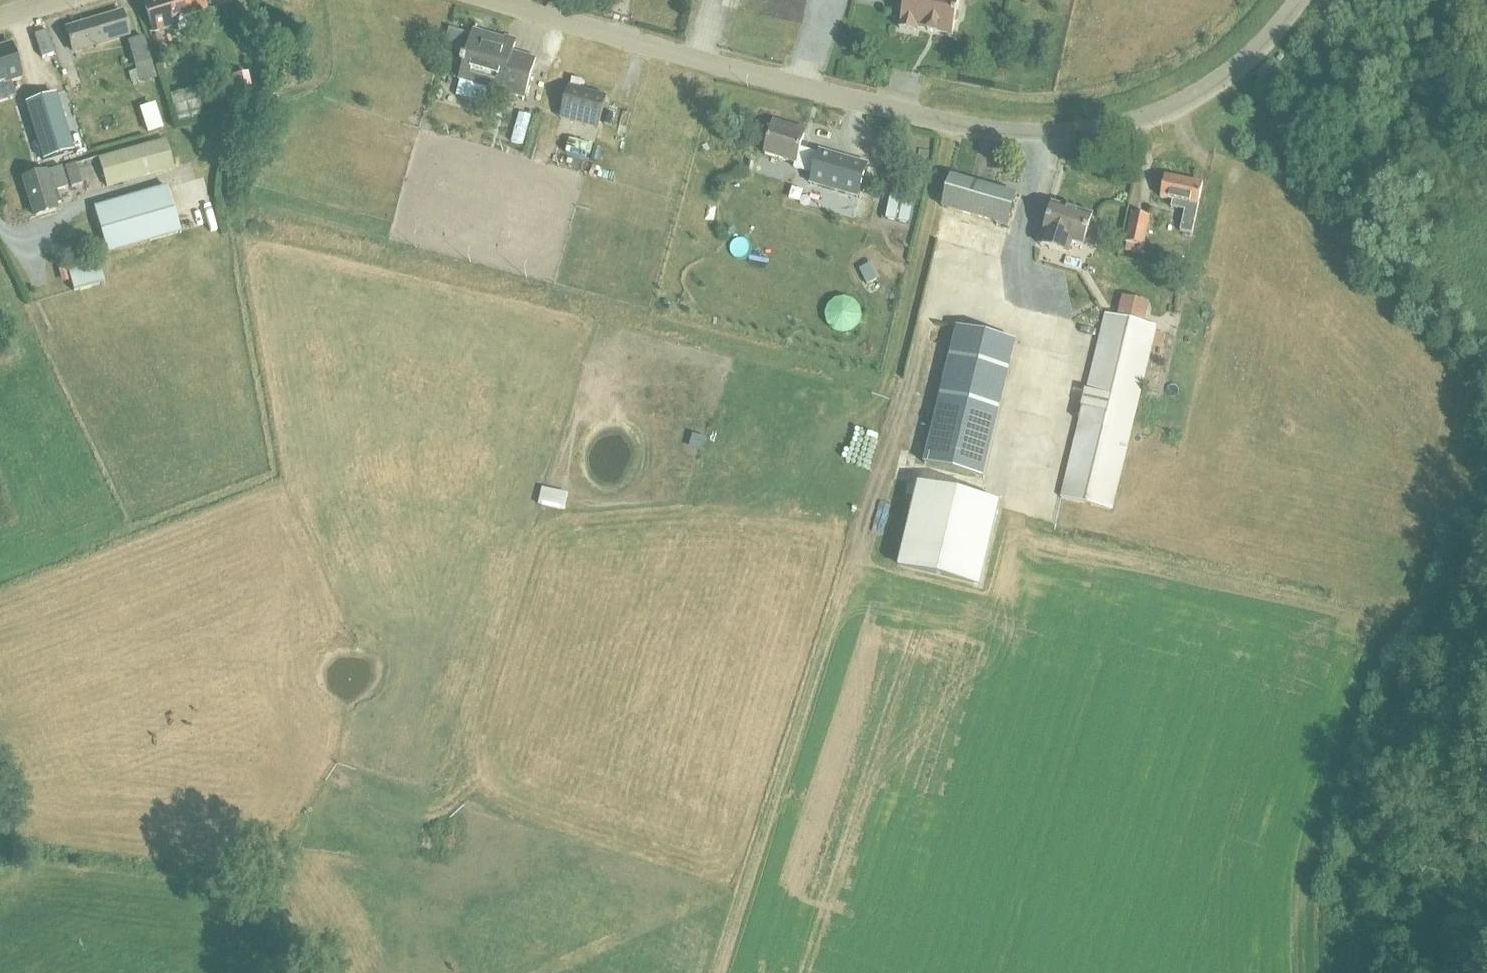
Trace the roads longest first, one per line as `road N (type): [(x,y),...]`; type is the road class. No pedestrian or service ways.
road 1 (unclassified): [(512,0),(1007,134),(1102,132),(1170,115),(1266,42),(1299,0)]
road 2 (track): [(1432,972),(1454,727),(1486,610)]

